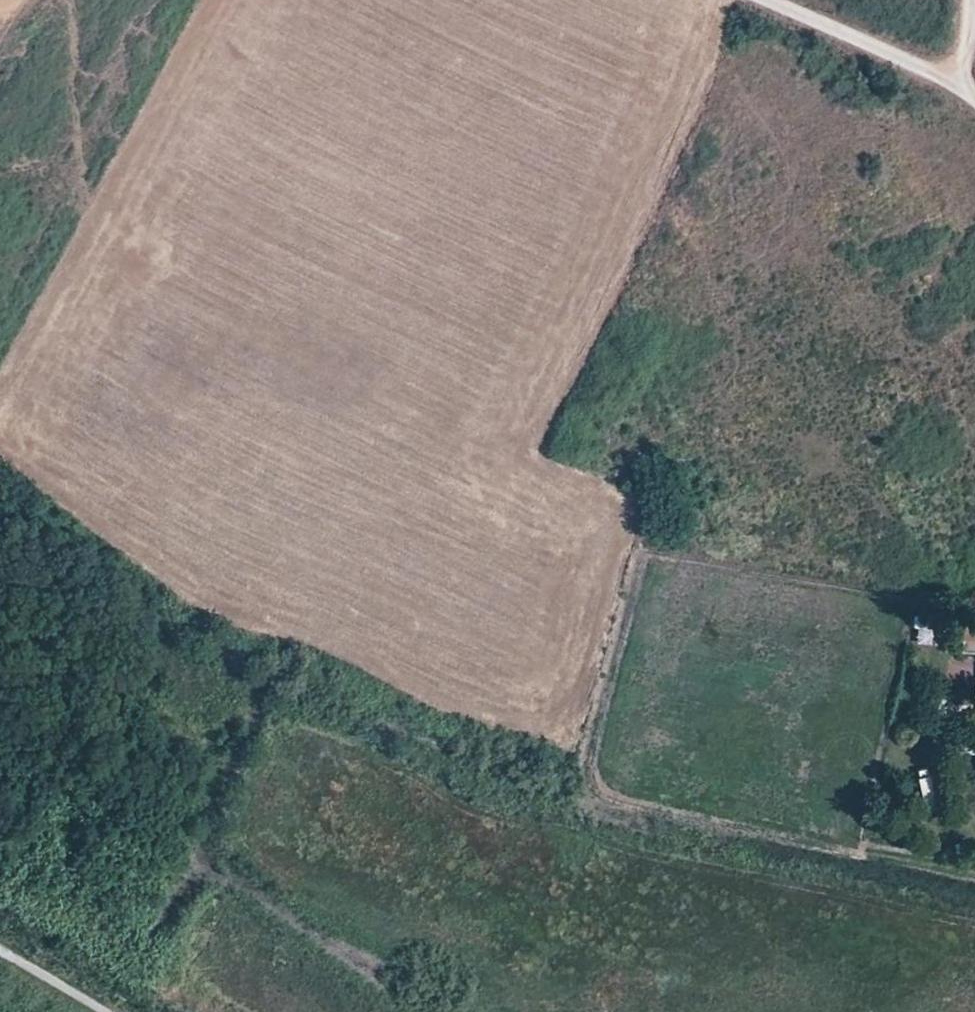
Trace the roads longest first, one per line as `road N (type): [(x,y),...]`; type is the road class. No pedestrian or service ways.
road 1 (track): [(761,0),(954,87)]

